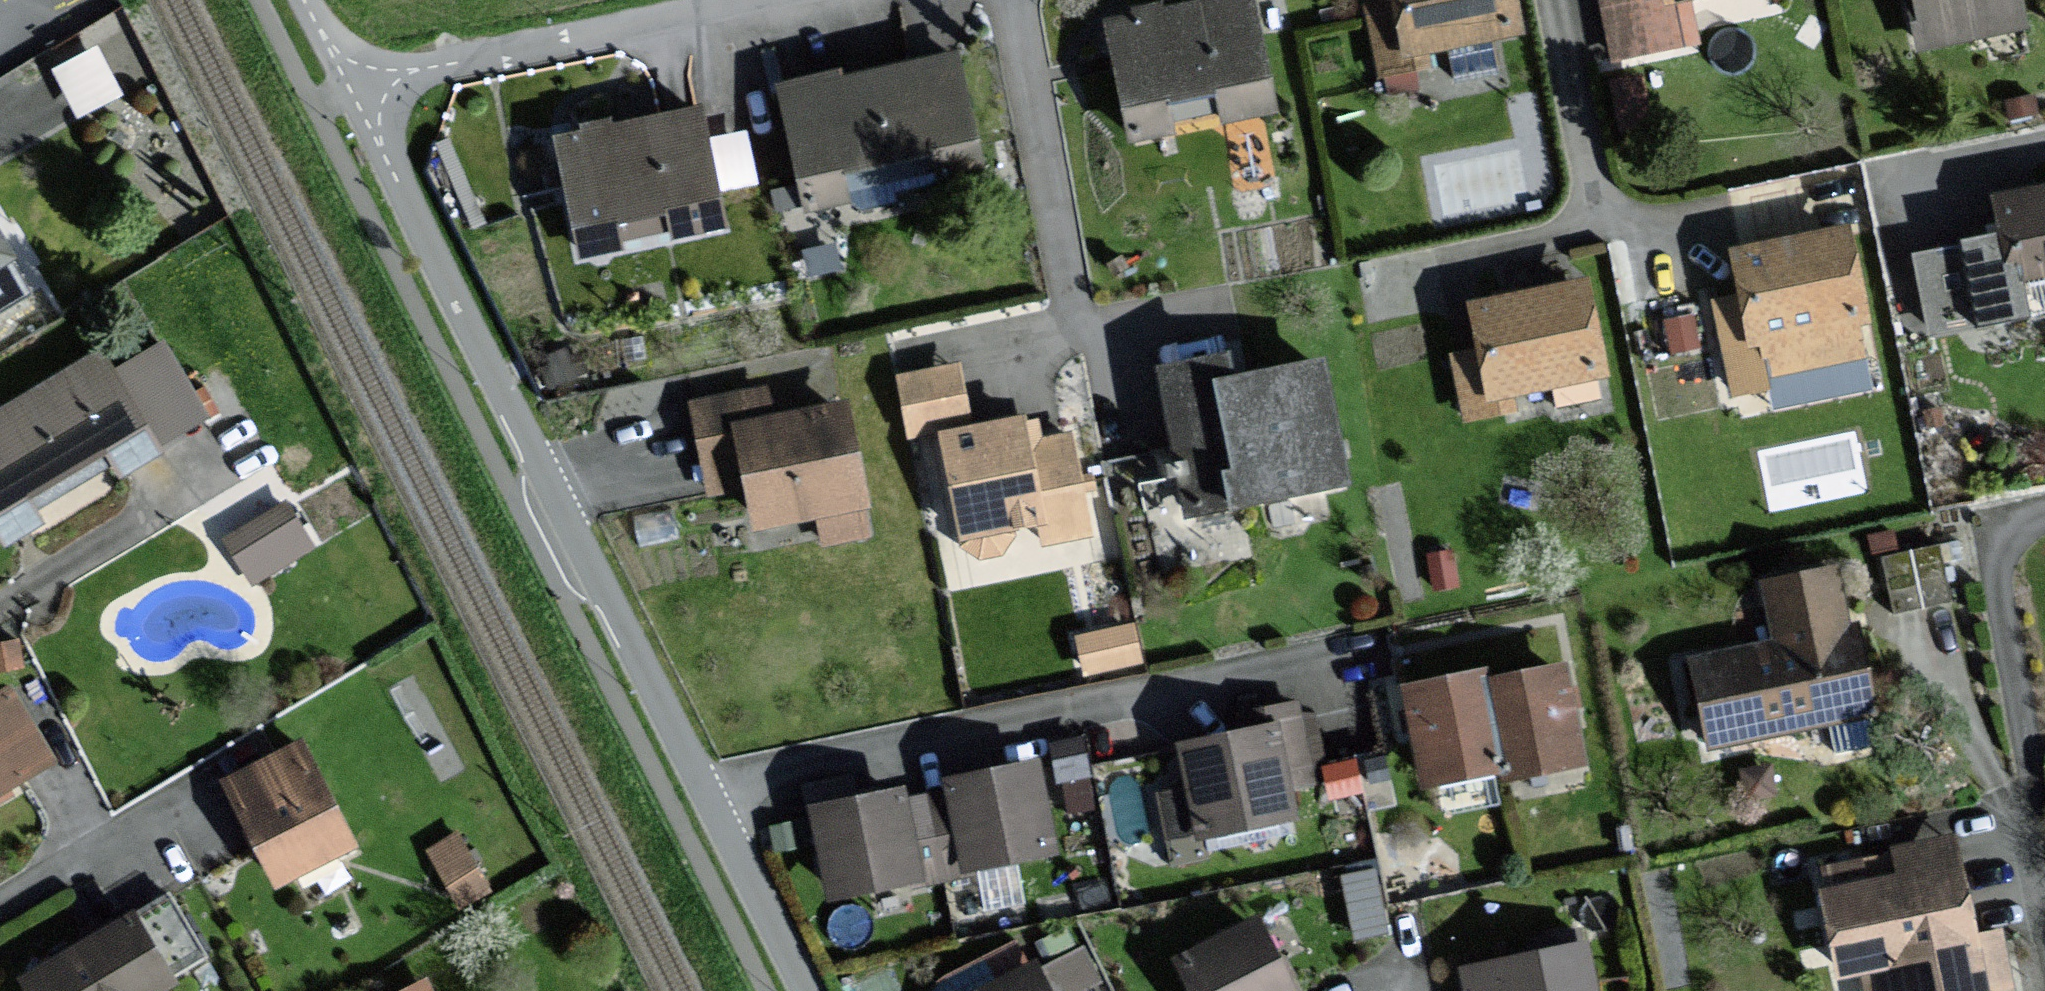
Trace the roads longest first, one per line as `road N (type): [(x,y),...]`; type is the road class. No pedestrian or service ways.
road 1 (residential): [(803,990),(349,88)]
road 2 (residential): [(758,0),(349,88)]

